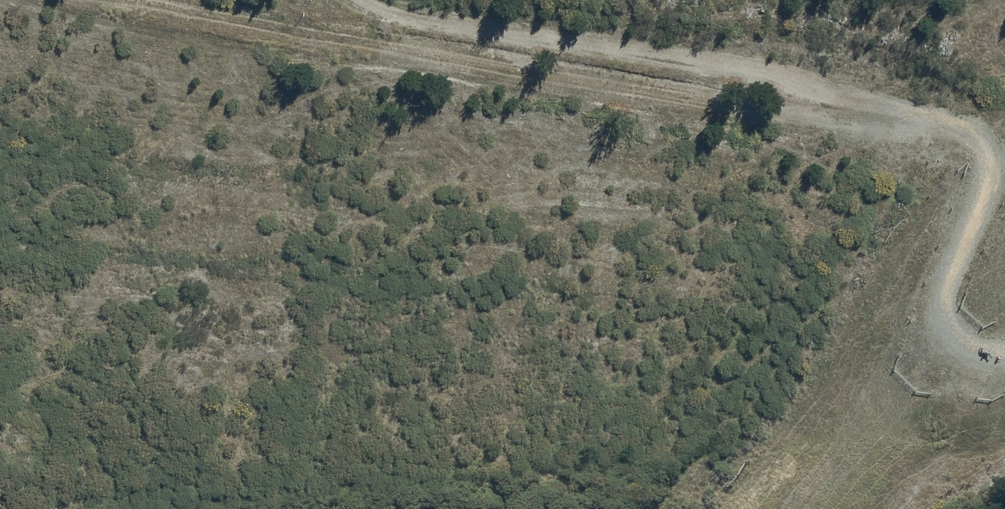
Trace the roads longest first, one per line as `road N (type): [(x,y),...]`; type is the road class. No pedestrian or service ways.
road 1 (track): [(1004,120),(981,133),(925,140),(120,0)]
road 2 (track): [(956,136),(897,109),(385,16),(363,0)]
road 3 (unclassified): [(1004,353),(977,355),(945,342),(936,310),(1004,135)]

